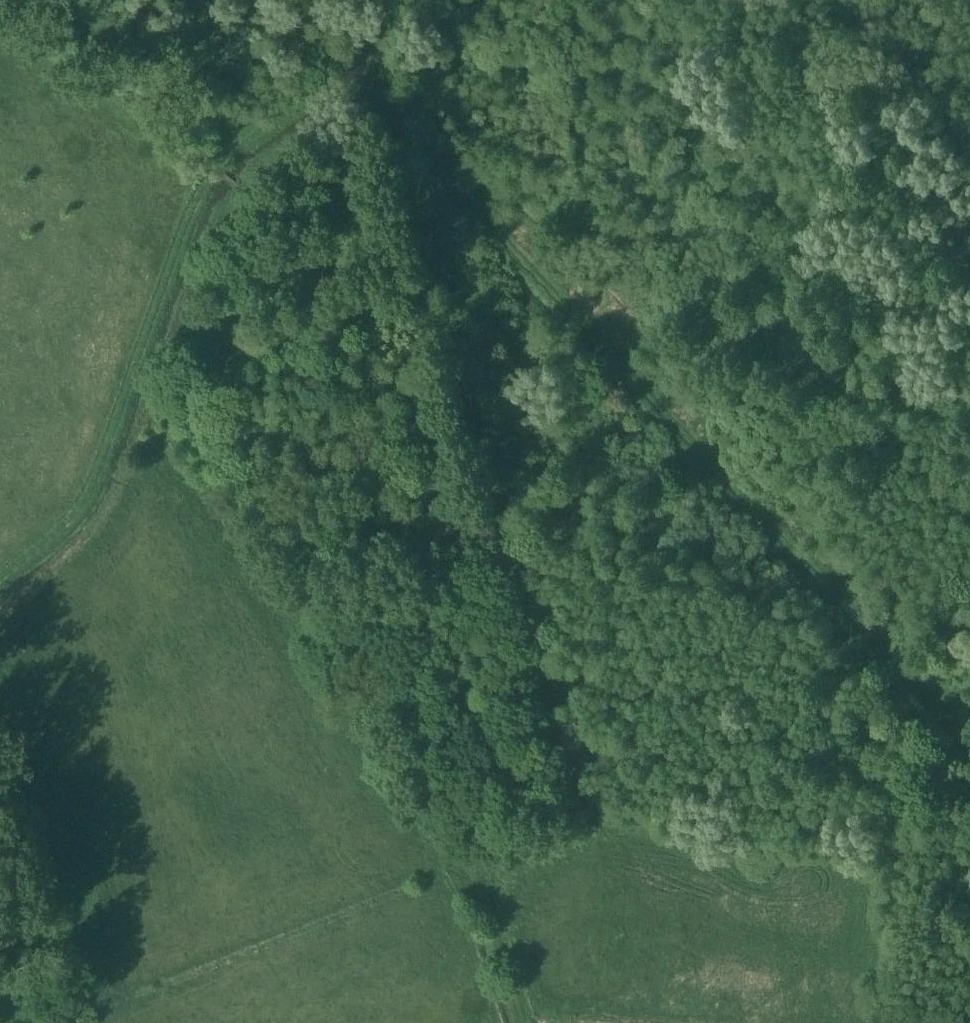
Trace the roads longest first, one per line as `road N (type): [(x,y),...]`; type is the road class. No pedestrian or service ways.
road 1 (track): [(525,1022),(476,876)]

